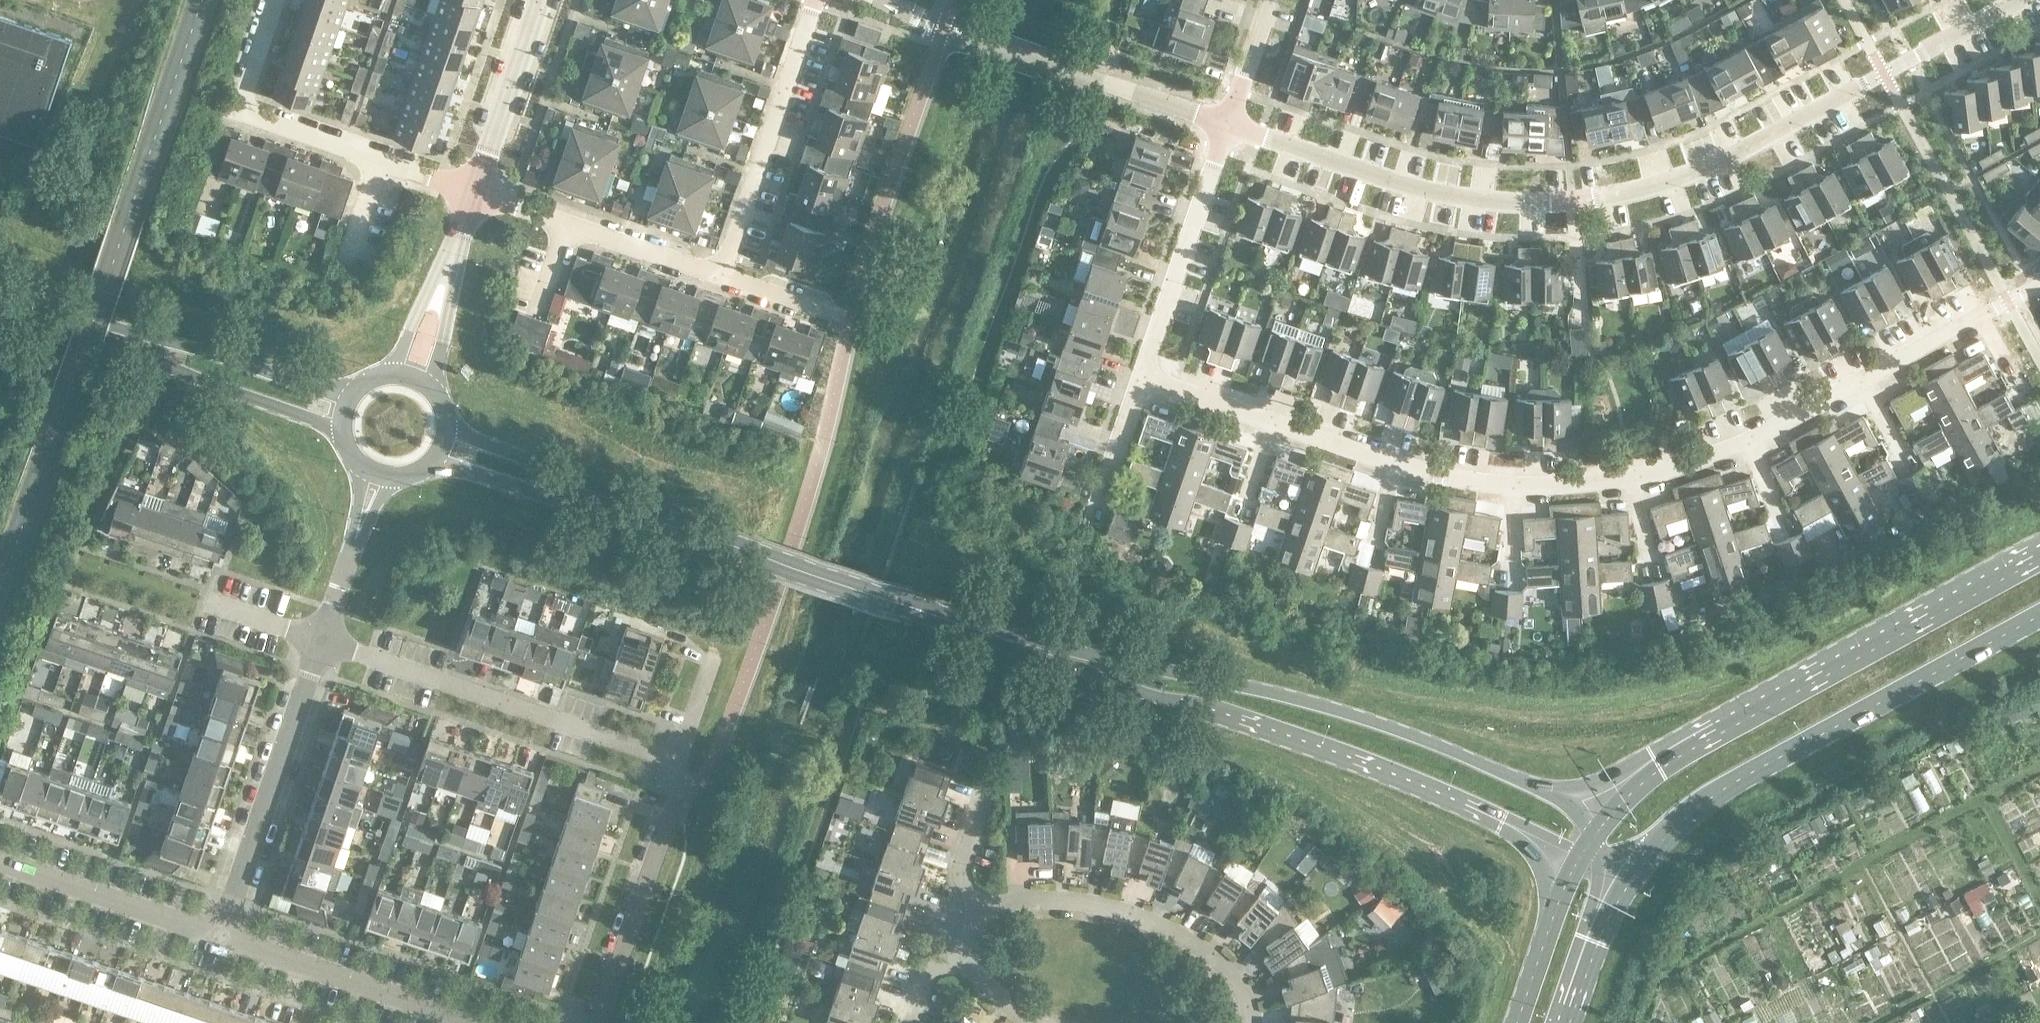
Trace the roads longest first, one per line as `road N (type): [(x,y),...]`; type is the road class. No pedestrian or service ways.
road 1 (residential): [(2039,292),(1749,442),(1633,479),(1510,484),(1395,460),(1143,374),(1228,122)]
road 2 (residential): [(2024,0),(1710,164),(1573,202),(1444,194),(1228,122)]
road 3 (secondary): [(1554,792),(1305,697),(1123,660),(1072,658)]
road 4 (secondary): [(1072,658),(597,500)]
road 5 (secondary): [(1072,658),(1133,687),(1388,770),(1510,824)]
road 6 (secondary): [(2039,559),(1637,782)]
road 7 (secondary): [(1655,845),(1738,778),(2039,616)]
road 8 (residential): [(677,761),(323,637)]
road 9 (residential): [(1228,122),(941,30),(888,0)]
road 10 (residential): [(966,896),(1052,886),(1150,911),(1229,947),(1249,979),(1249,1022)]
road 11 (residential): [(457,184),(255,117),(243,101),(276,0)]
road 12 (residential): [(223,937),(323,637)]
road 13 (residential): [(722,275),(814,0)]
road 14 (residential): [(595,1022),(675,798),(677,761)]
road 15 (residential): [(475,1022),(223,937)]
road 16 (residential): [(491,195),(722,275)]
road 17 (residential): [(223,937),(0,860)]
road 18 (residential): [(491,195),(560,0)]
road 19 (residential): [(432,391),(491,195)]
road 20 (residential): [(457,184),(387,371)]
road 21 (residential): [(522,0),(457,184)]
road 22 (secondary): [(182,355),(0,293)]
road 23 (secondary): [(182,355),(211,379),(340,431)]
road 24 (secondary): [(426,461),(536,494),(597,500)]
road 25 (secondary): [(597,500),(443,423)]
road 26 (secondary): [(348,393),(220,354),(182,355)]
road 27 (residential): [(1228,122),(1271,0)]
road 28 (secondary): [(1556,903),(1520,1022)]

